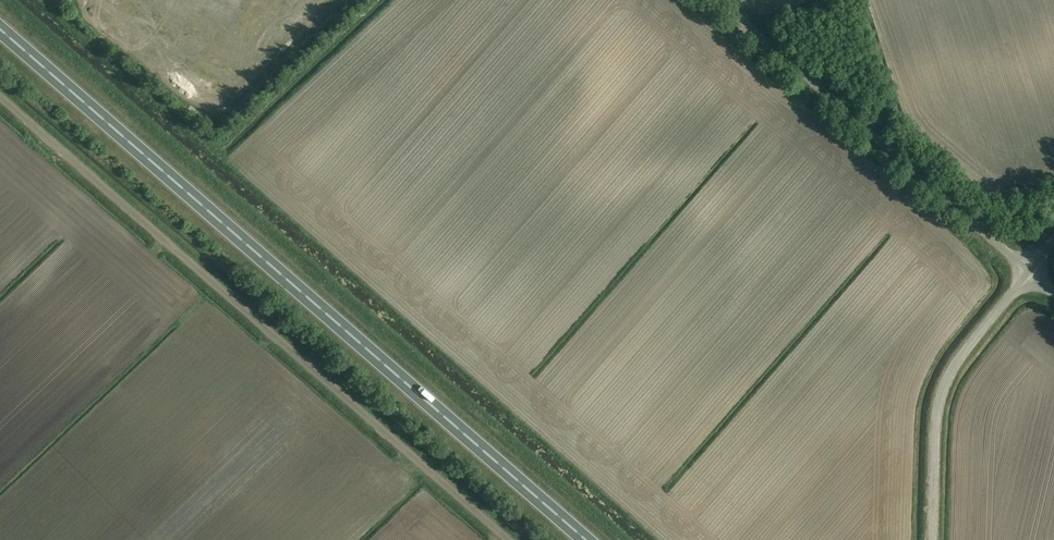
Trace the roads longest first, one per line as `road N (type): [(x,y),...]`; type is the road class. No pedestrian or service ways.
road 1 (trunk): [(586,539),(0,28)]
road 2 (unclassified): [(509,539),(0,97)]
road 3 (unclassified): [(1029,271),(719,0)]
road 4 (unclassified): [(933,539),(941,392),(1029,271)]

